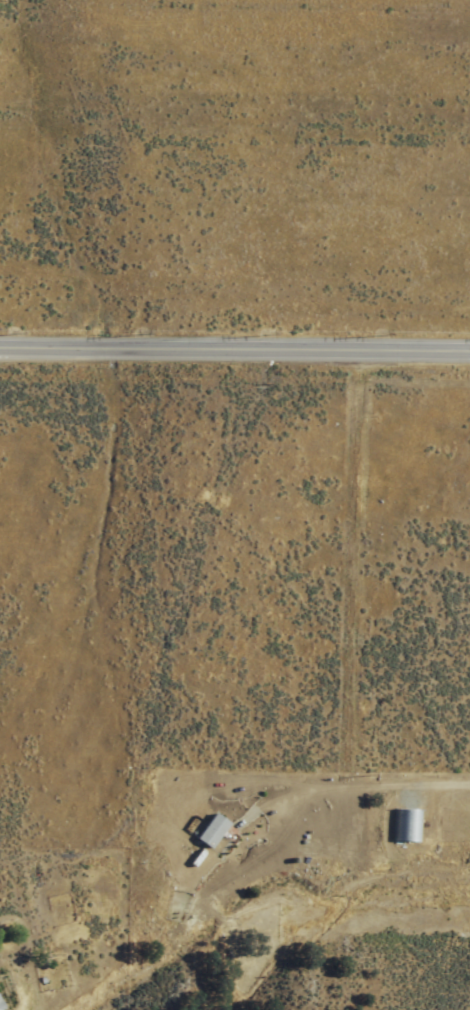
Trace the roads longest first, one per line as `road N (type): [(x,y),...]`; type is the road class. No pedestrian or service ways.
road 1 (secondary): [(0,342),(469,343)]

